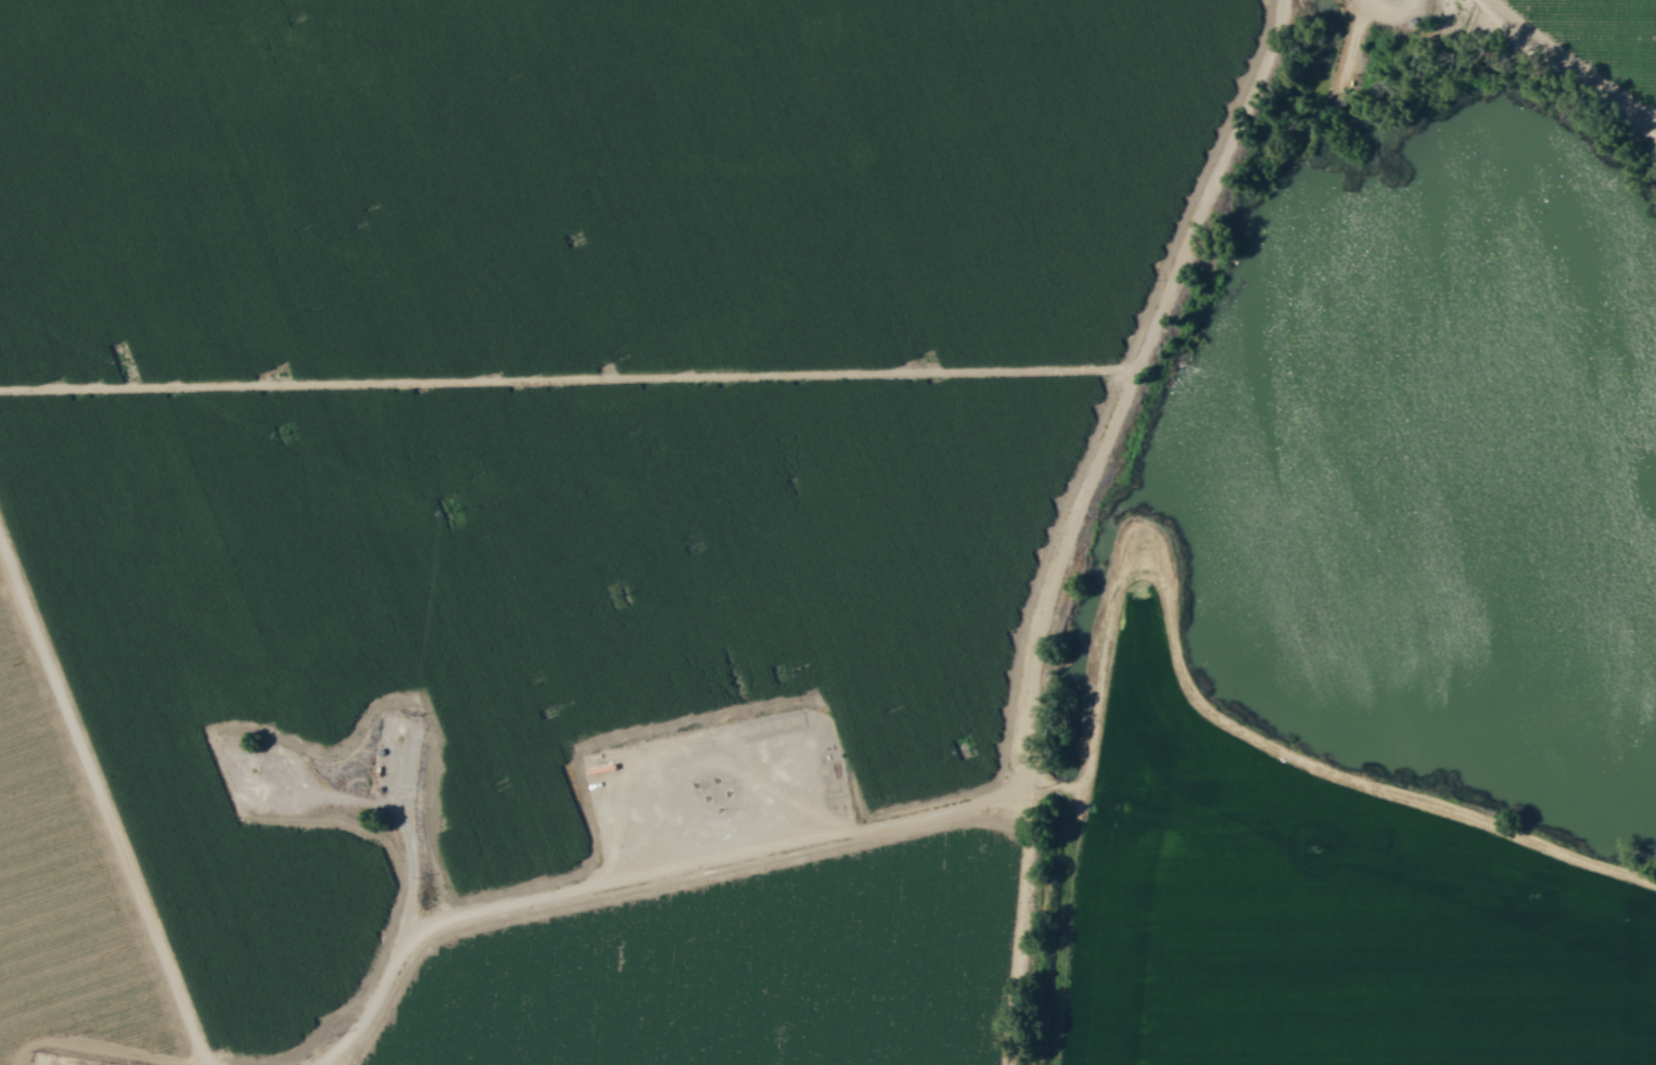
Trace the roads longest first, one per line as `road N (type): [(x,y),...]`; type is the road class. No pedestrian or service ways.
road 1 (residential): [(237,1064),(211,1053),(190,1017),(0,543)]

